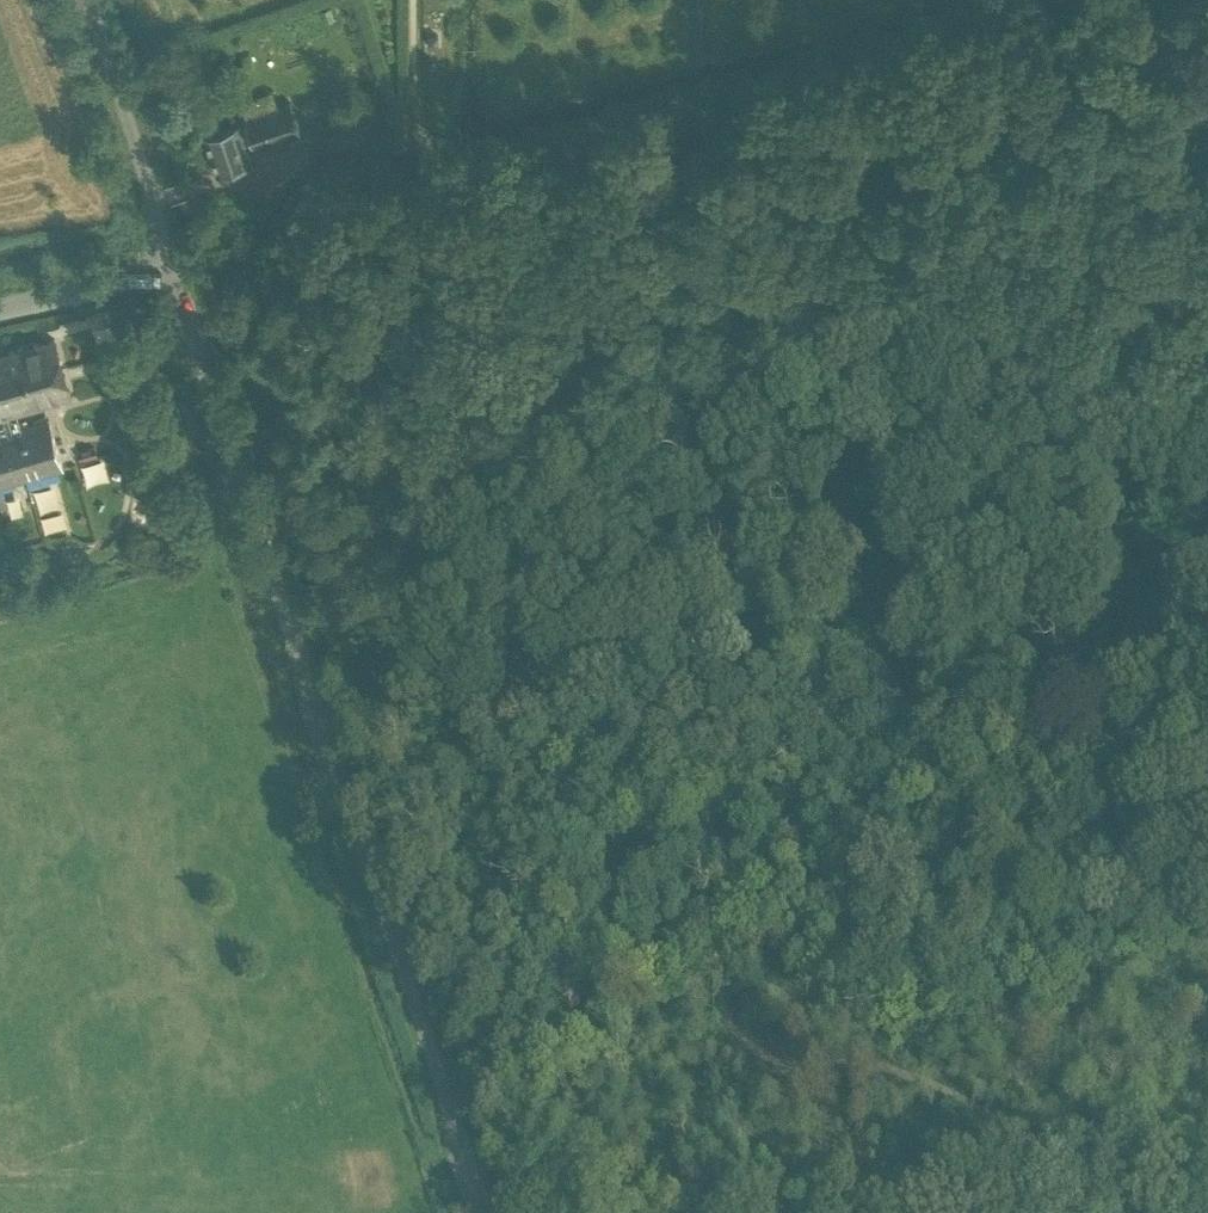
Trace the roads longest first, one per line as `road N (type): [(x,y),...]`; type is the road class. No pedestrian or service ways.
road 1 (unclassified): [(488,1212),(172,264)]
road 2 (unclassified): [(172,264),(89,0)]
road 3 (unclassified): [(0,309),(172,264)]

